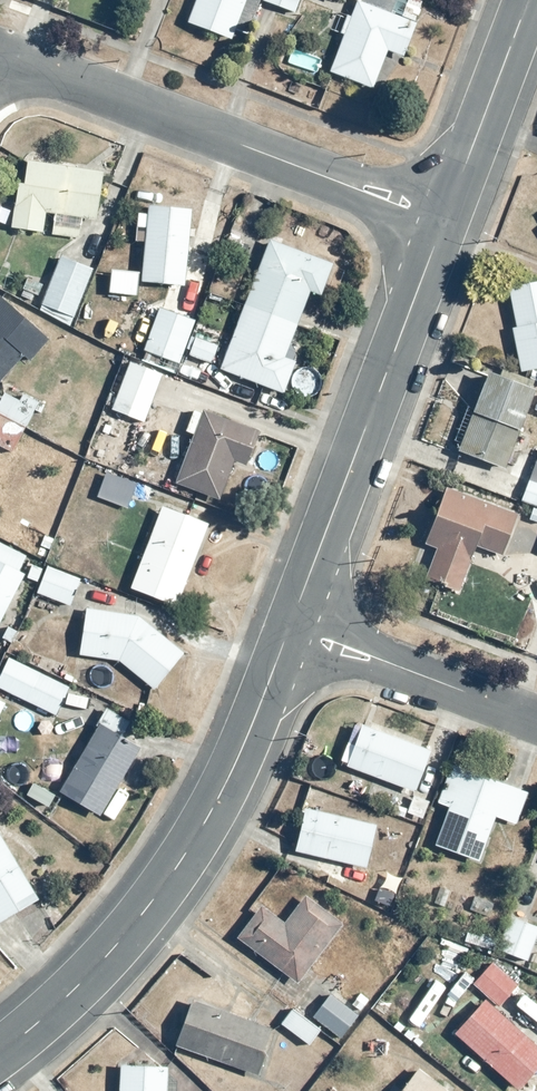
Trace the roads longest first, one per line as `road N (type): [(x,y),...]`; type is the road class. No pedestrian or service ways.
road 1 (tertiary): [(289,629),(222,788),(182,856),(111,949),(0,1051)]
road 2 (residential): [(0,55),(445,219)]
road 3 (tertiary): [(445,219),(289,629)]
road 4 (residential): [(536,720),(289,629)]
road 5 (tertiary): [(529,0),(445,219)]

